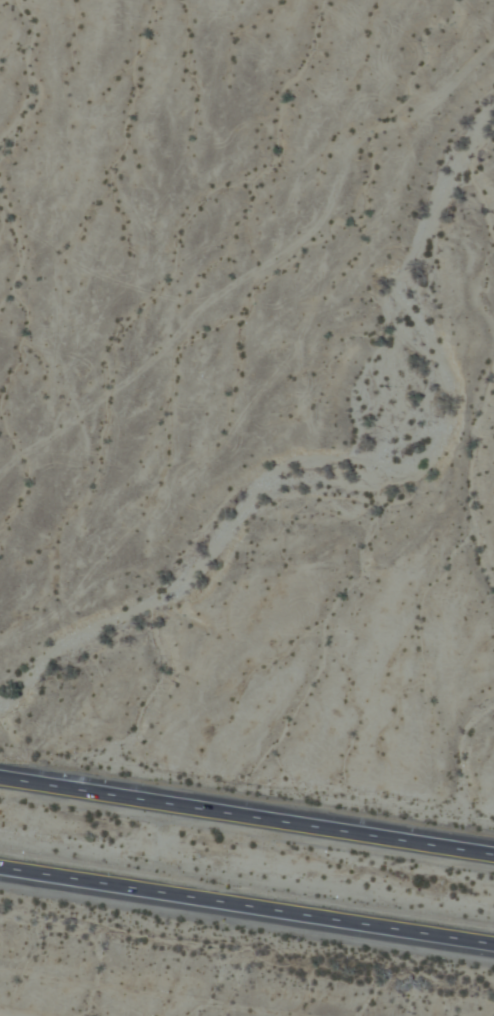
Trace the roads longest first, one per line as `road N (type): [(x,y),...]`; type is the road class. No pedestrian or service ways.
road 1 (motorway): [(493,849),(0,772)]
road 2 (motorway): [(0,871),(493,947)]

